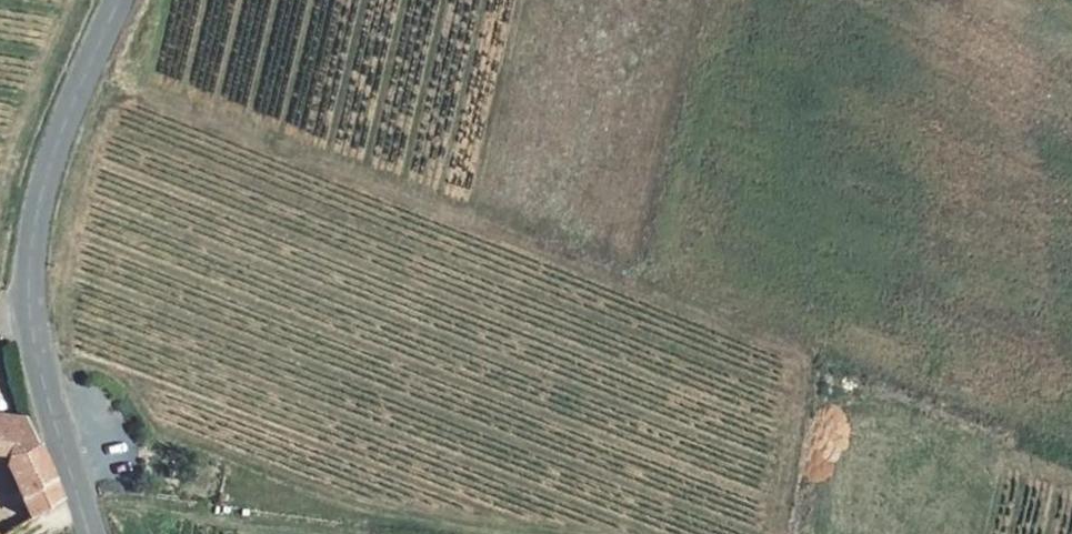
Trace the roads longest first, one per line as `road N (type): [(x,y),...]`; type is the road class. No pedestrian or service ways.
road 1 (tertiary): [(117,0),(52,143),(28,298),(35,347),(92,533)]

